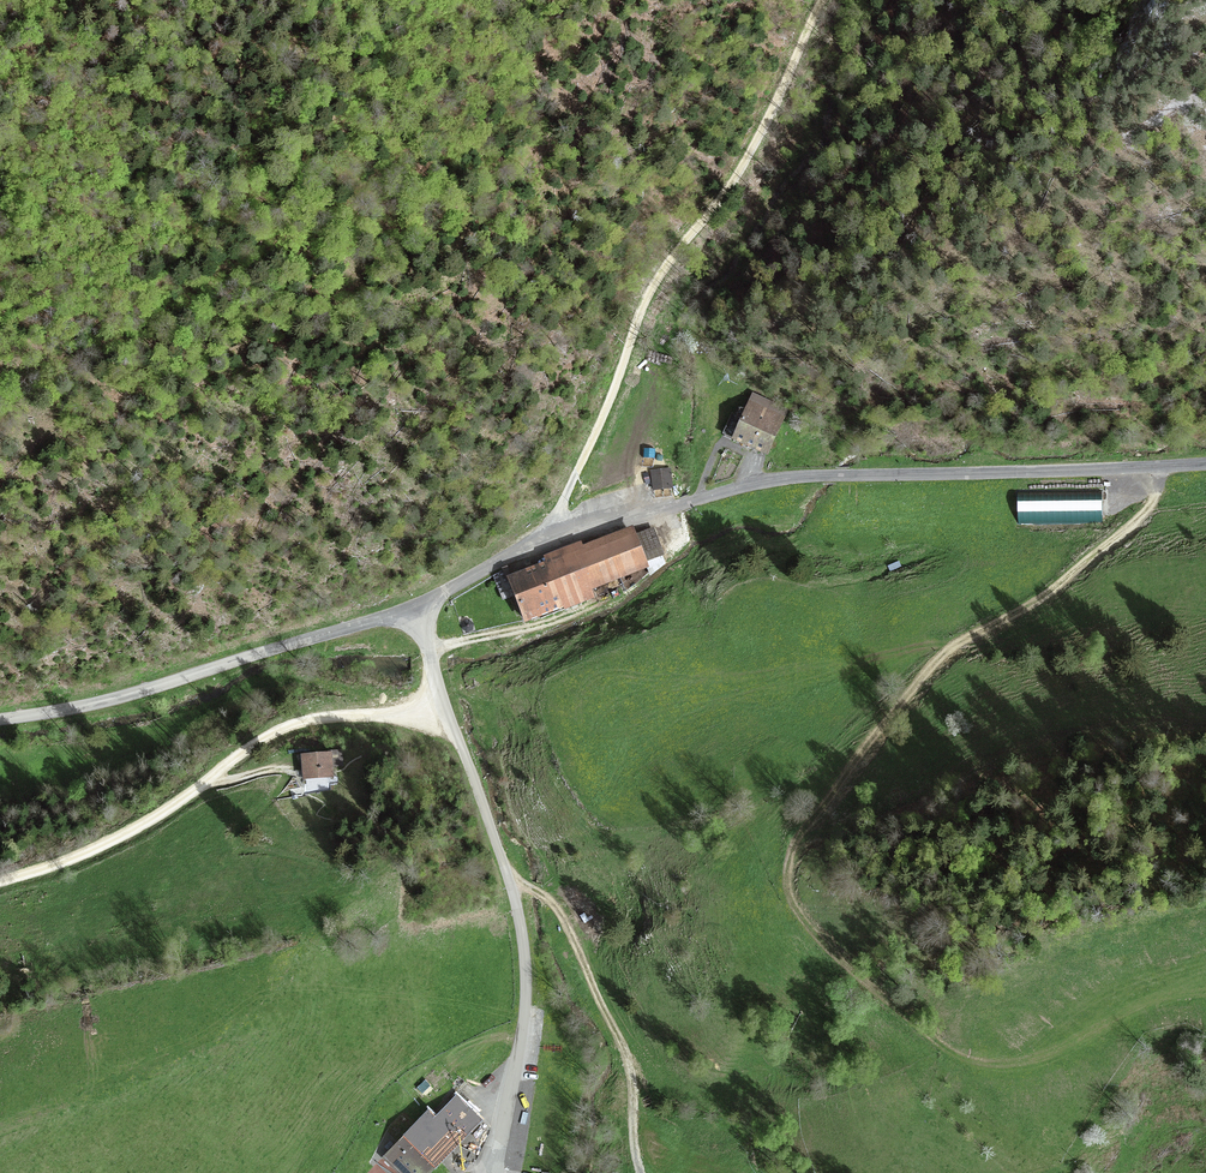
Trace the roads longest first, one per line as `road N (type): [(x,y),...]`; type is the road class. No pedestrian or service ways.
road 1 (track): [(1159,468),(1159,493),(1125,532),(947,652),(919,679),(810,814),(787,863),(792,900),(819,938),(933,1042),(985,1060)]
road 2 (tertiary): [(1205,465),(761,483),(549,535),(412,607)]
road 3 (track): [(549,535),(649,294),(721,200),(821,0)]
road 4 (residential): [(502,1172),(526,1002),(522,931),(412,607)]
road 5 (track): [(0,880),(40,875),(122,838),(271,731),(446,709)]
road 6 (track): [(0,375),(155,330),(292,247),(383,171)]
road 7 (tertiary): [(412,607),(111,700),(0,719)]
road 8 (track): [(509,878),(557,904),(581,933),(626,1071),(629,1148),(640,1172)]
road 9 (track): [(429,648),(588,608)]

